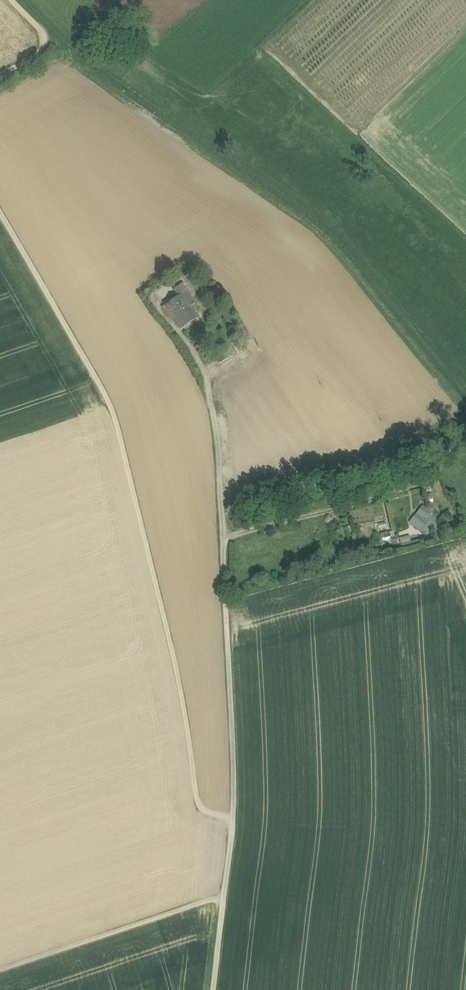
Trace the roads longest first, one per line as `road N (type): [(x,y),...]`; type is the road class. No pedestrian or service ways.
road 1 (track): [(237,806),(206,806),(113,393),(0,197)]
road 2 (track): [(214,989),(237,806),(223,442),(195,349)]
road 3 (track): [(223,900),(0,971)]
road 4 (track): [(228,539),(412,493)]

